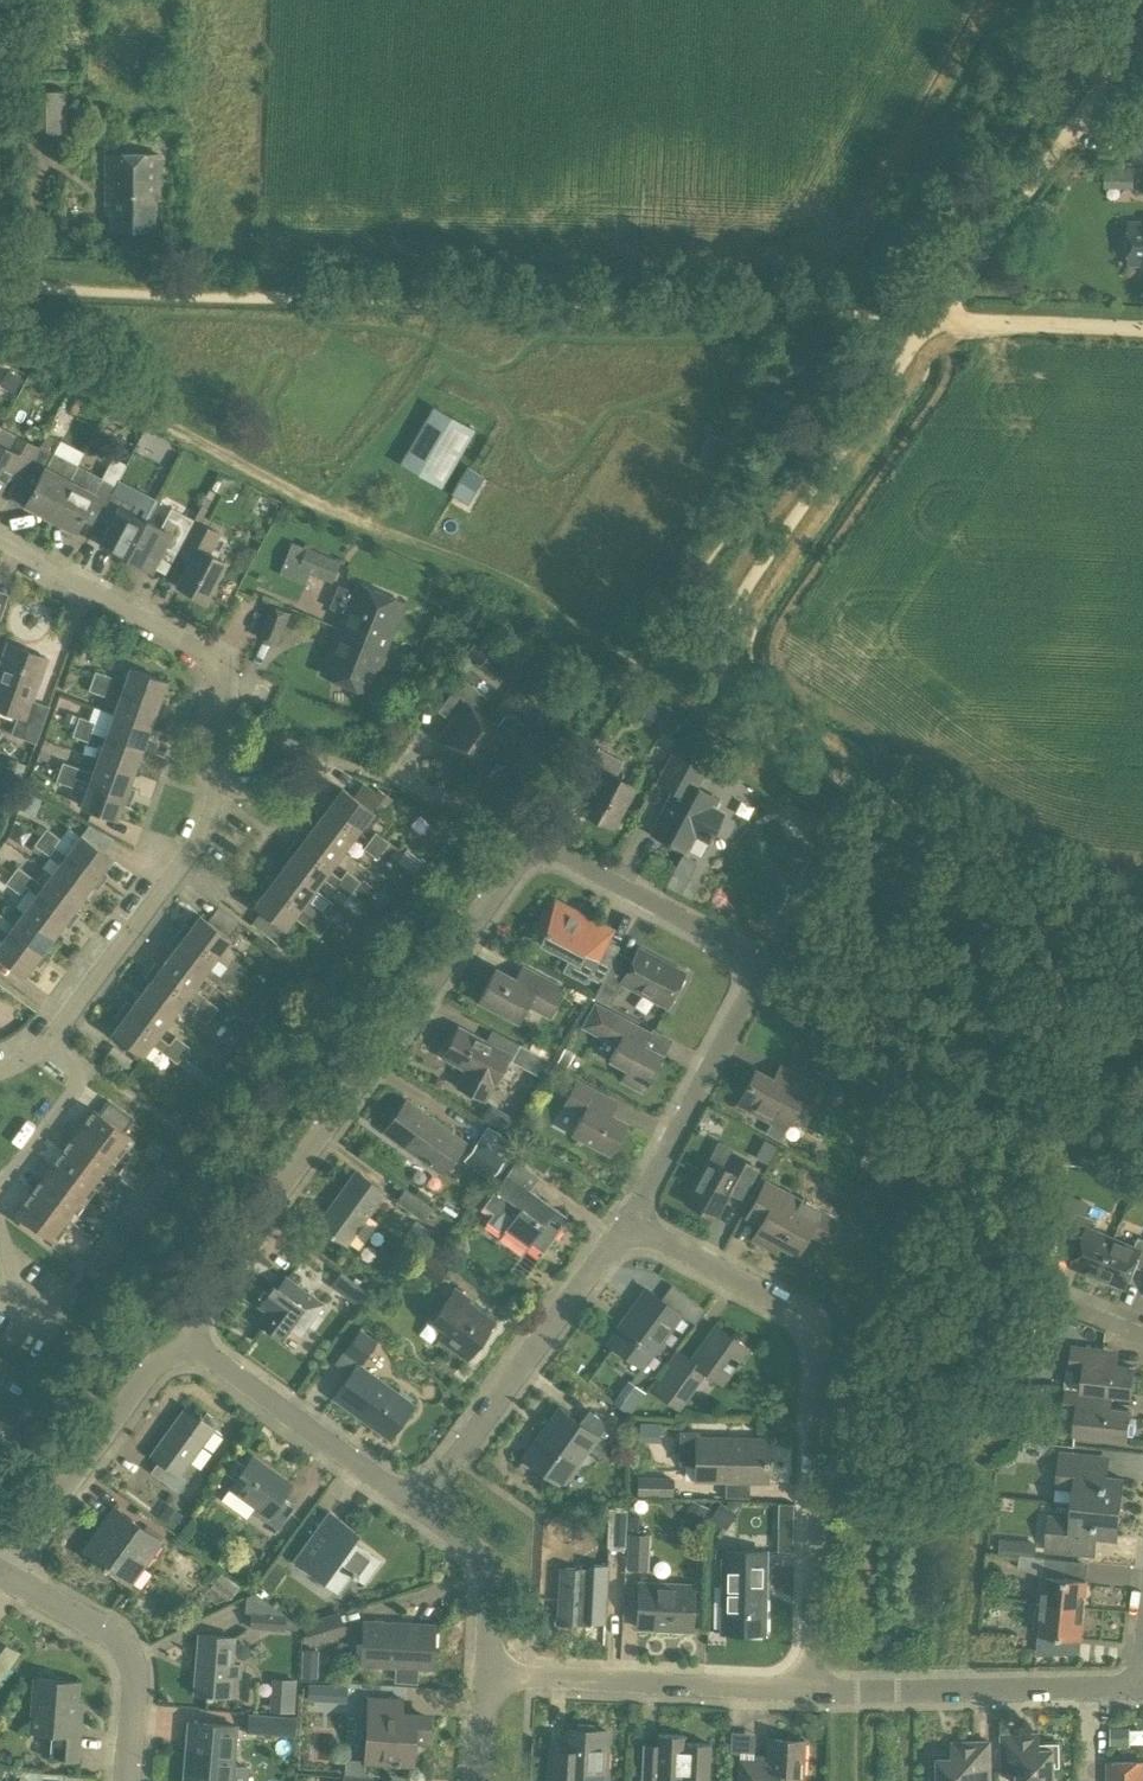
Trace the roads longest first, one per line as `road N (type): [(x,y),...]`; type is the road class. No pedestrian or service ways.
road 1 (track): [(0,337),(1142,924)]
road 2 (track): [(0,274),(397,301),(1142,326)]
road 3 (track): [(1142,46),(729,630),(726,710)]
road 4 (residential): [(0,541),(203,649),(222,683),(220,812),(209,843),(52,1049)]
road 5 (residential): [(197,1346),(213,1293),(537,845)]
road 6 (residential): [(818,1694),(822,1326),(635,1223)]
road 7 (residential): [(635,1223),(770,971),(537,845)]
road 8 (residential): [(418,1509),(635,1223)]
road 9 (residential): [(818,1694),(485,1677)]
road 10 (residential): [(1142,1690),(818,1694)]
road 11 (residential): [(13,1579),(157,1372),(197,1346)]
road 12 (residential): [(418,1509),(197,1346)]
road 13 (residential): [(128,1780),(132,1658),(111,1636),(13,1579)]
road 14 (residential): [(0,1204),(92,1080),(52,1049)]
road 15 (residential): [(485,1677),(487,1572),(474,1549),(418,1509)]

